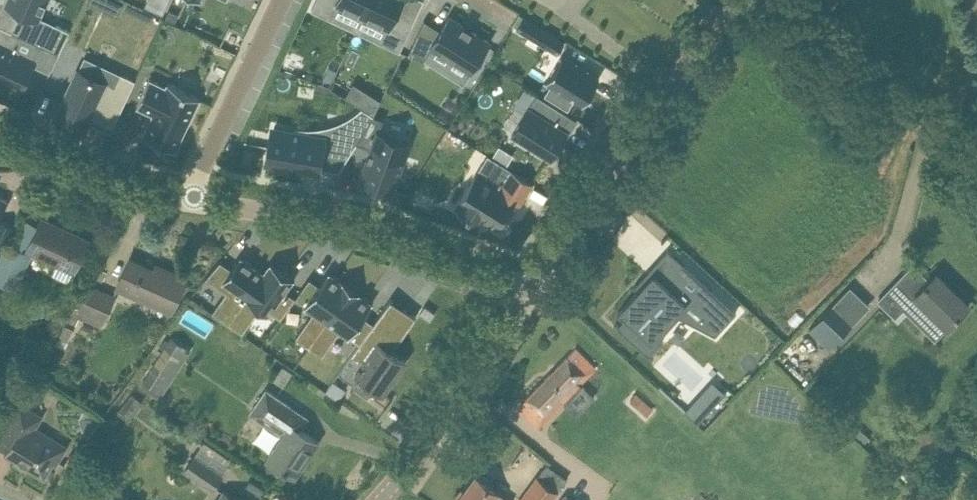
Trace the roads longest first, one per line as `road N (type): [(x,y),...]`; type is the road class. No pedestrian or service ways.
road 1 (tertiary): [(531,293),(739,0)]
road 2 (residential): [(531,293),(341,224),(194,200)]
road 3 (tertiary): [(379,499),(531,293)]
road 4 (residential): [(194,200),(279,0)]
road 5 (residential): [(194,200),(85,173),(0,136)]

